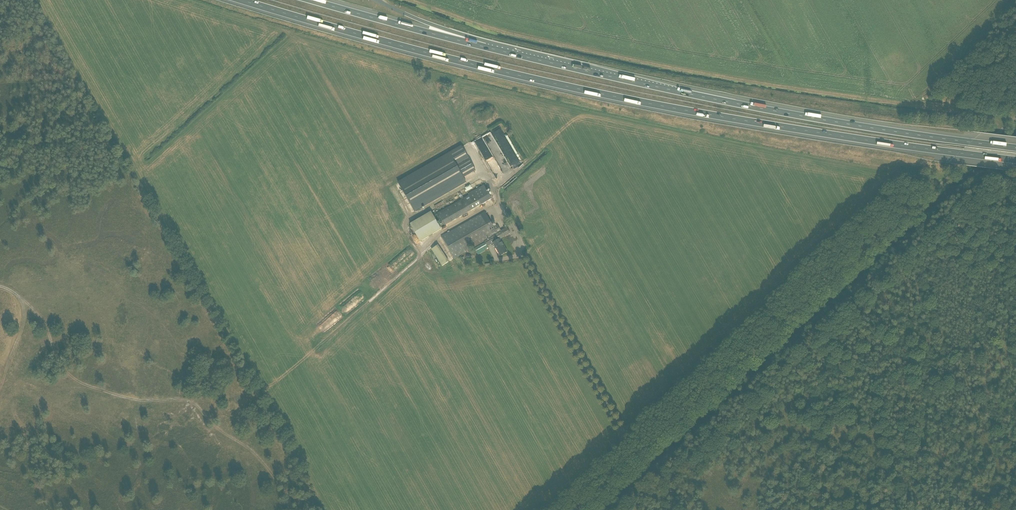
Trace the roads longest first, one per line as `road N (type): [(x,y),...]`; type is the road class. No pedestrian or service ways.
road 1 (motorway): [(242,0),(511,74),(672,108),(1015,160)]
road 2 (track): [(1014,120),(568,46),(411,0)]
road 3 (unclassified): [(578,509),(1015,119)]
road 4 (motorway): [(1015,148),(822,120),(487,48)]
road 5 (track): [(1015,317),(952,365),(928,373),(810,343),(629,509)]
road 6 (motorway): [(487,48),(311,0)]

